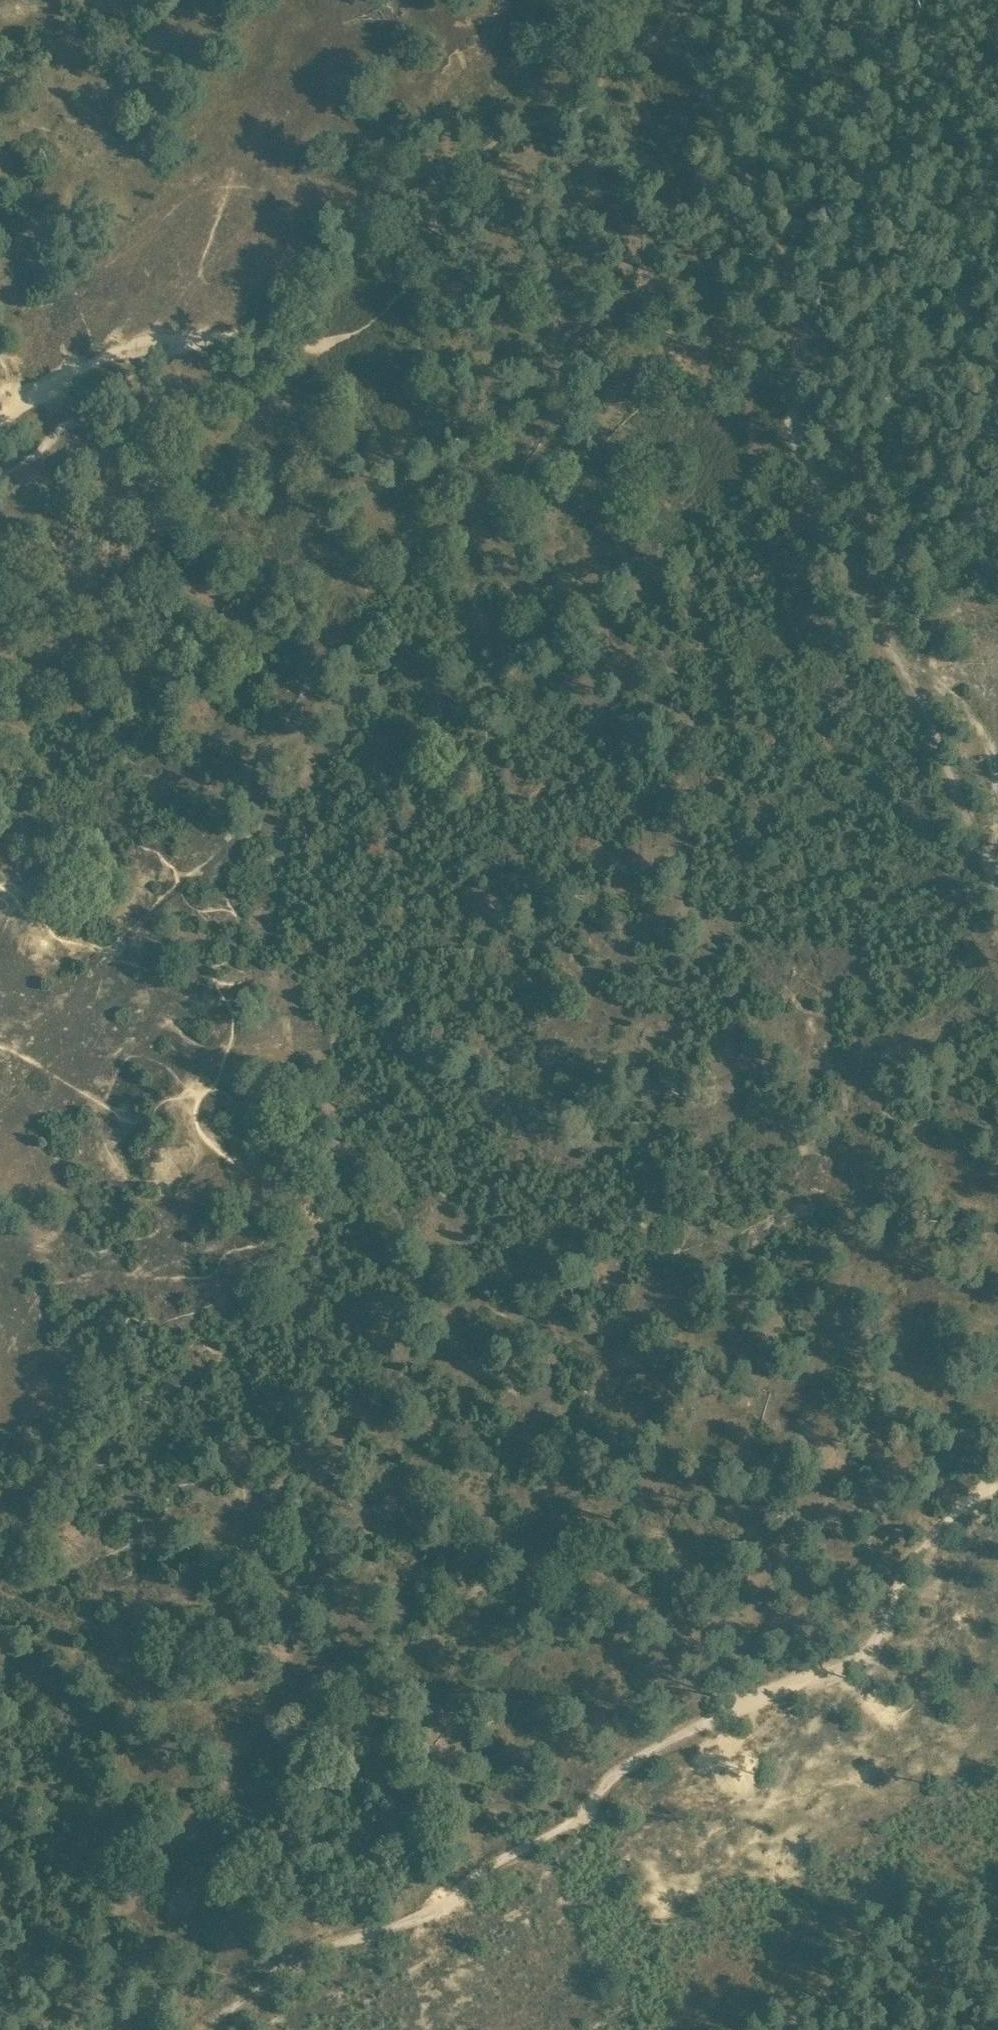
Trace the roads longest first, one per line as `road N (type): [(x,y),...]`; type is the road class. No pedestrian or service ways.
road 1 (track): [(997,1484),(937,1529),(870,1649),(651,1753),(556,1835),(431,1911),(349,1937),(265,1983),(206,2029)]
road 2 (track): [(997,902),(933,737),(823,534),(792,302),(673,6)]

